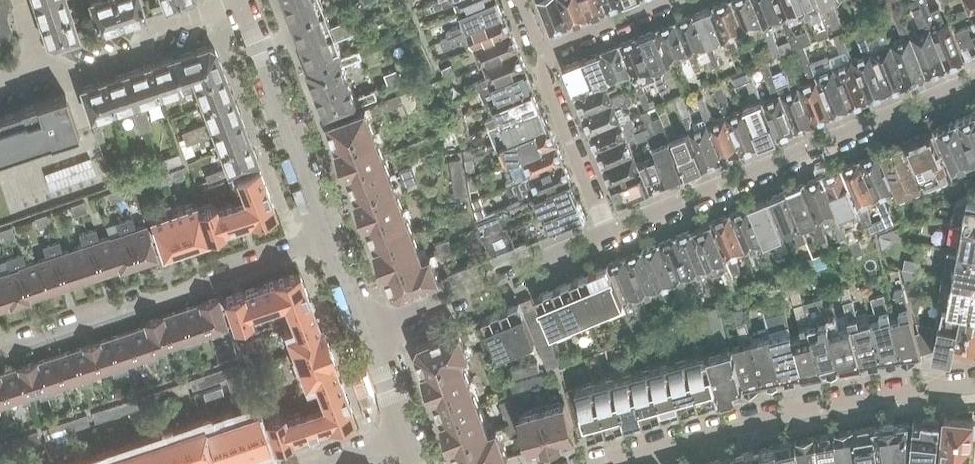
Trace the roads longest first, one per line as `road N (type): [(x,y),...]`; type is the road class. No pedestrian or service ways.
road 1 (residential): [(974,385),(780,410),(578,463)]
road 2 (residential): [(611,235),(974,80)]
road 3 (residential): [(330,240),(0,350)]
road 4 (residential): [(366,333),(611,235)]
road 5 (residential): [(238,0),(330,240)]
road 6 (residential): [(39,63),(74,70),(139,48),(151,27),(235,0)]
road 7 (residential): [(611,235),(539,54)]
road 8 (residential): [(539,54),(677,0)]

